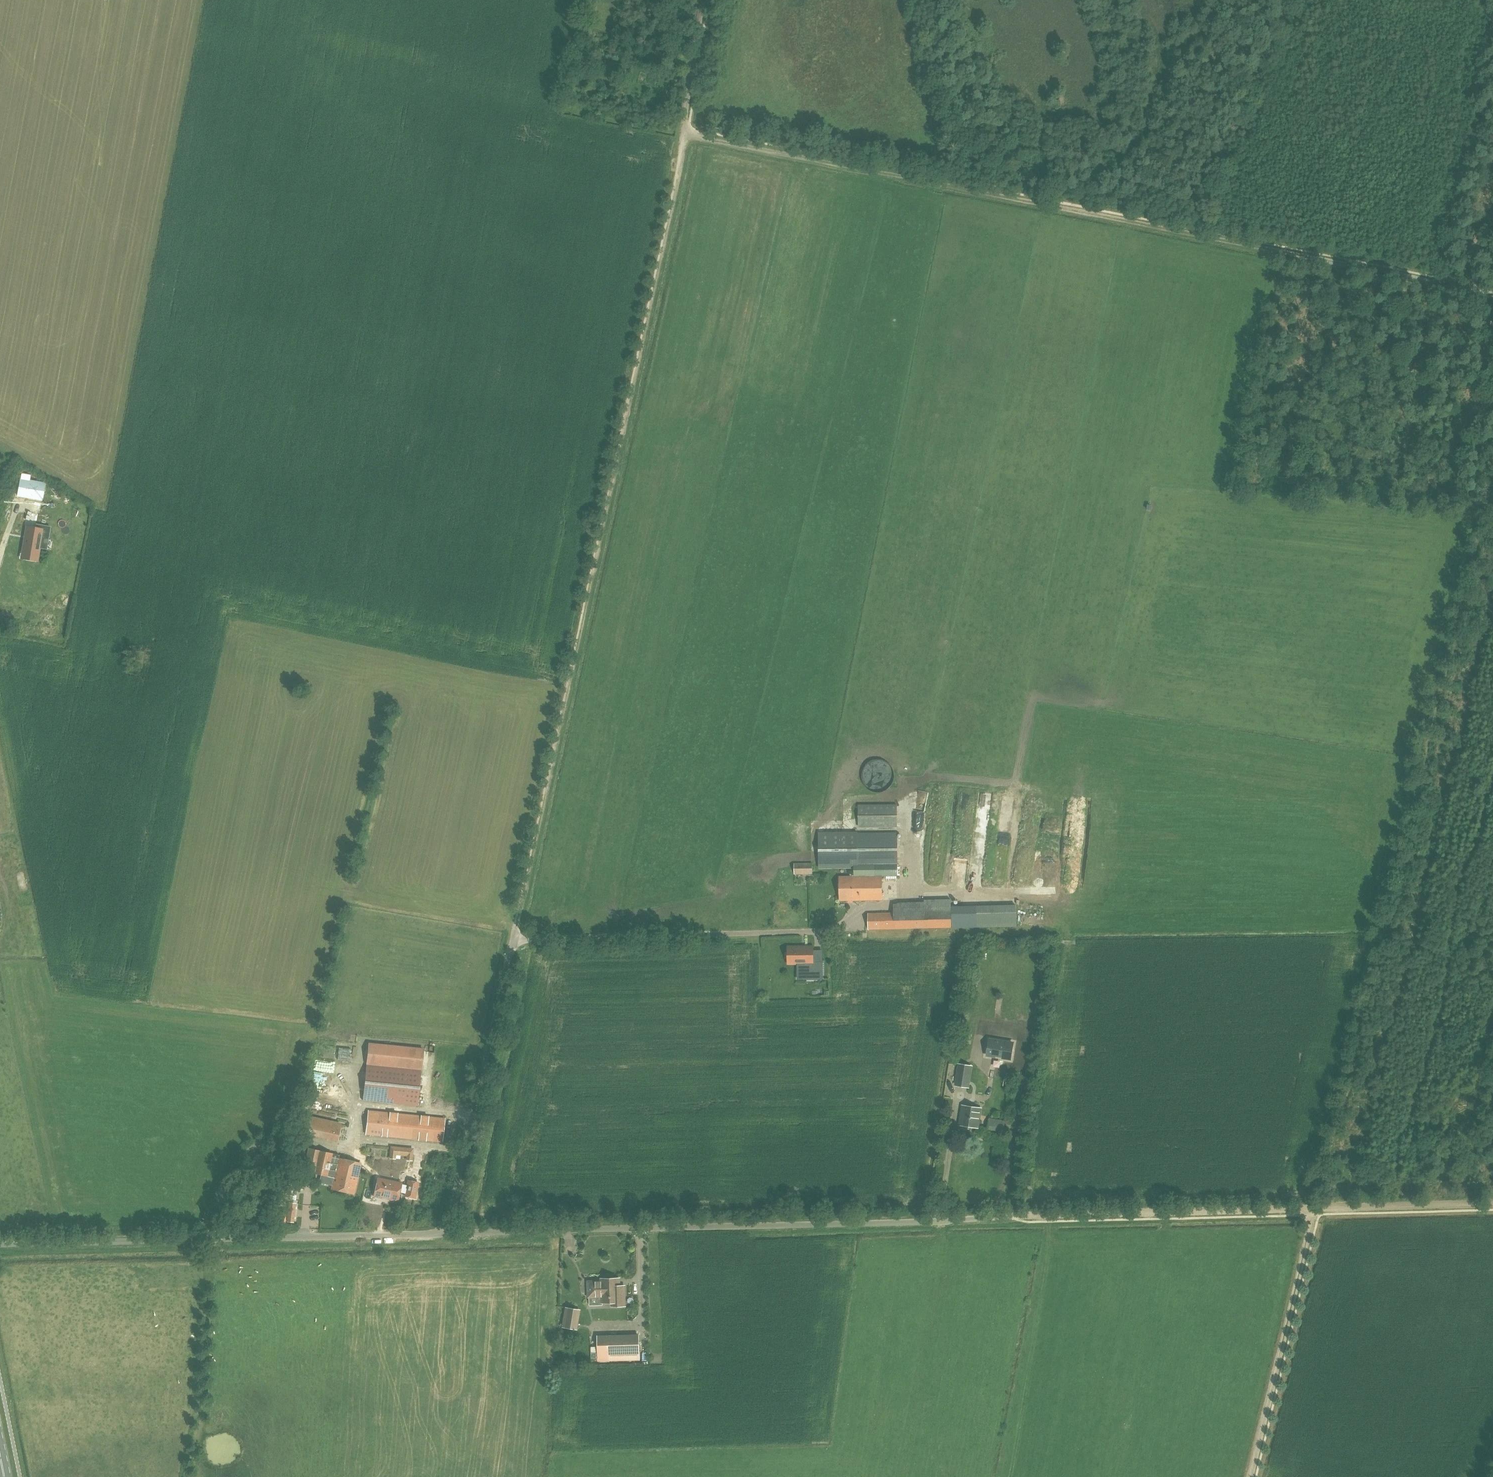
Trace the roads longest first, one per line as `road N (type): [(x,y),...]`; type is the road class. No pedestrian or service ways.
road 1 (track): [(515,940),(686,135)]
road 2 (track): [(1492,295),(686,135)]
road 3 (unclassified): [(449,1233),(1017,1217)]
road 4 (unclassified): [(0,1245),(449,1233)]
road 5 (unclassified): [(449,1233),(515,940)]
road 6 (track): [(1315,1210),(1017,1217)]
road 7 (track): [(1252,1476),(1315,1210)]
road 8 (track): [(1315,1210),(1492,1206)]
road 9 (track): [(686,135),(705,0)]

